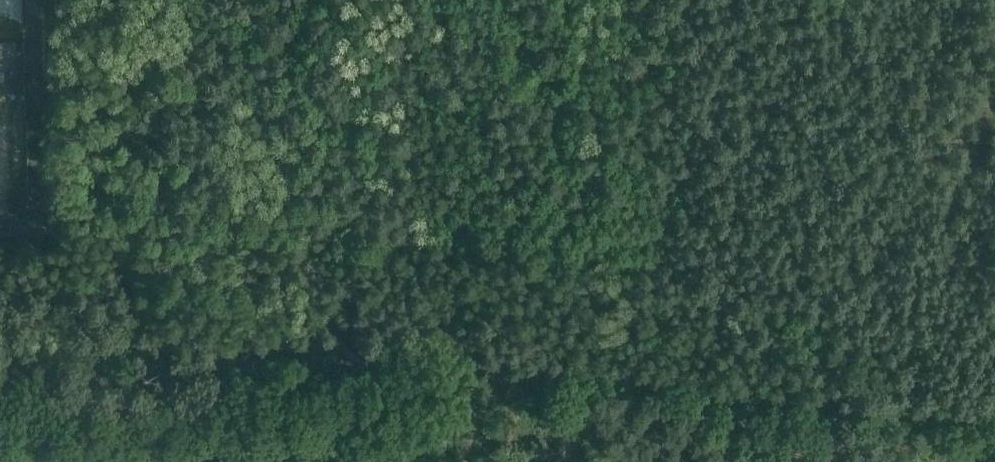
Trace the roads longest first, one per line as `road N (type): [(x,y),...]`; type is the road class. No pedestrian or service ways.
road 1 (residential): [(42,0),(44,224),(0,224)]

